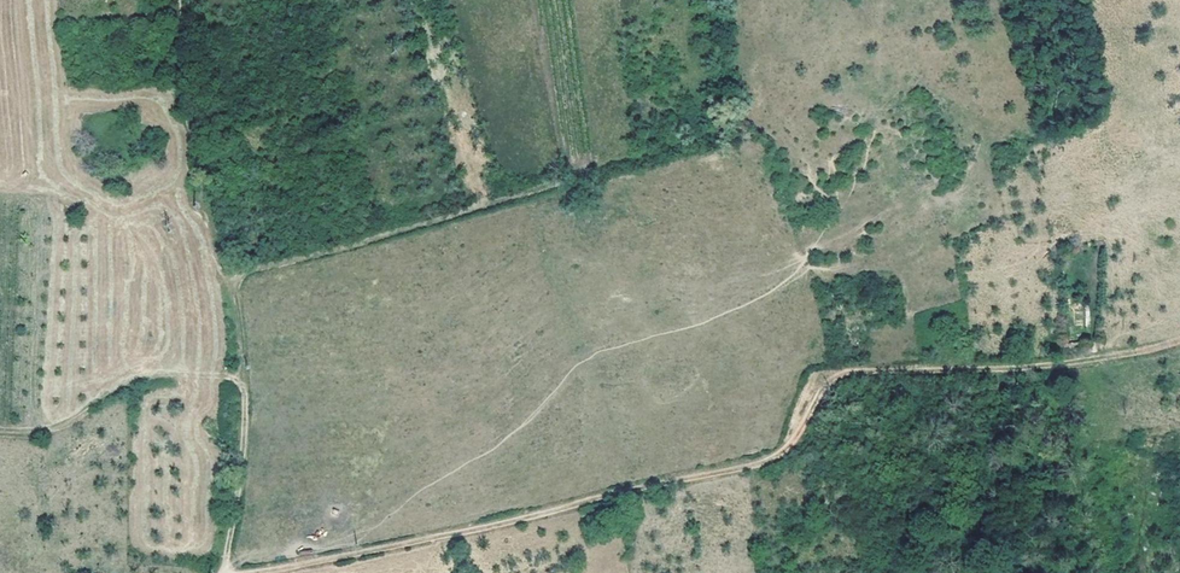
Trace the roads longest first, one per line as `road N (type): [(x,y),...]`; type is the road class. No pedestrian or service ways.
road 1 (track): [(1179,329),(1097,348),(820,372),(806,434),(768,464),(267,572)]
road 2 (track): [(223,572),(242,449),(239,312),(203,196),(177,0)]
road 3 (track): [(0,432),(54,427),(130,382),(244,378)]

